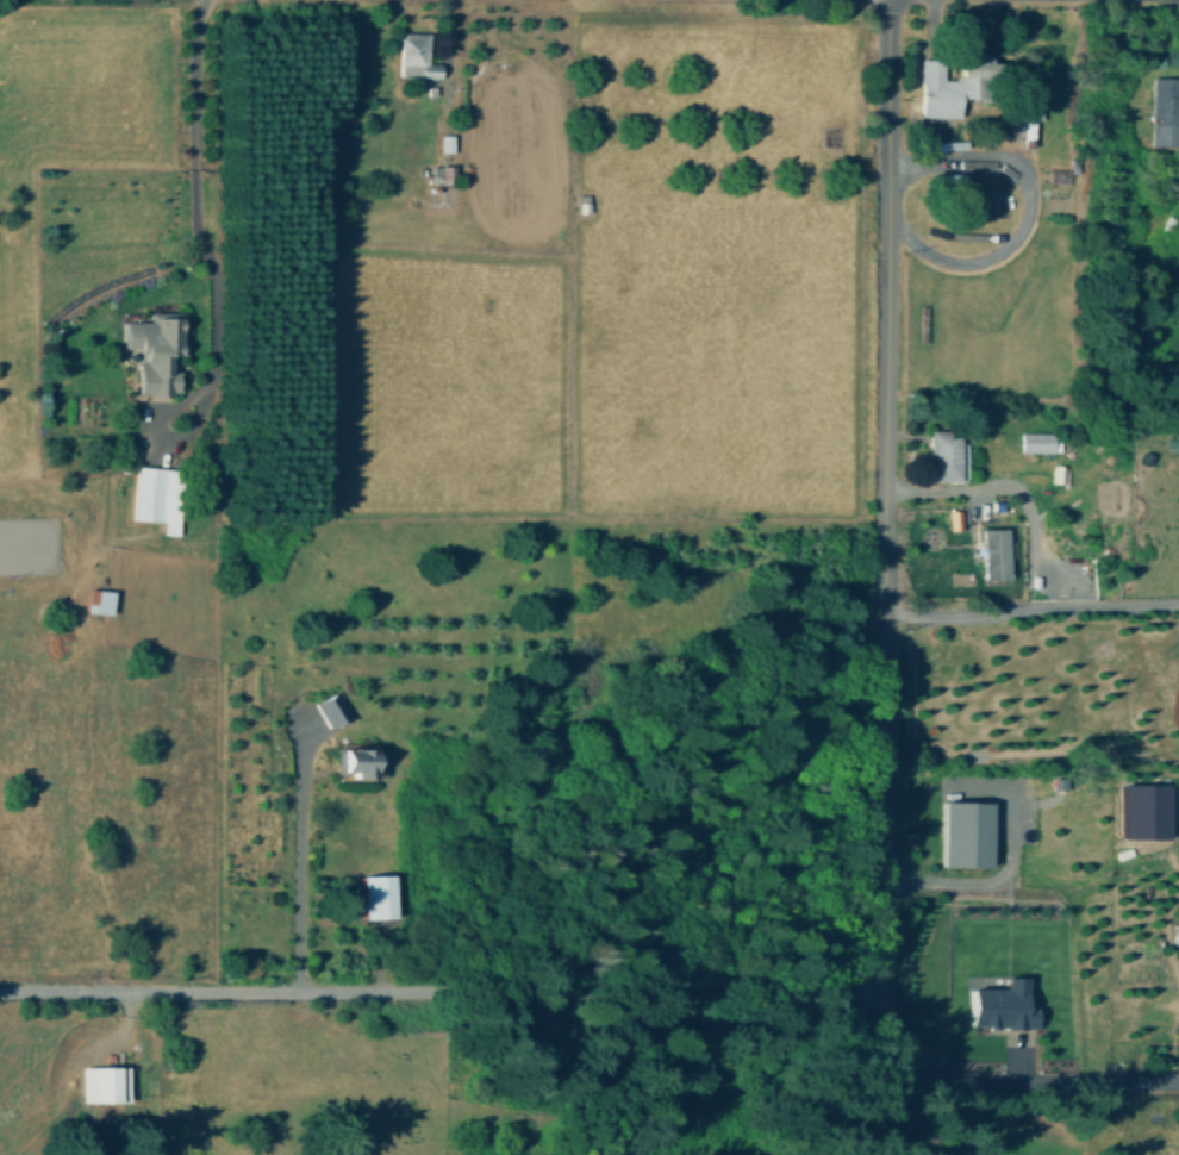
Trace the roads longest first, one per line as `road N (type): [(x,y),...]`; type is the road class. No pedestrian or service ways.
road 1 (residential): [(890,0),(883,1154)]
road 2 (residential): [(0,993),(882,992)]

